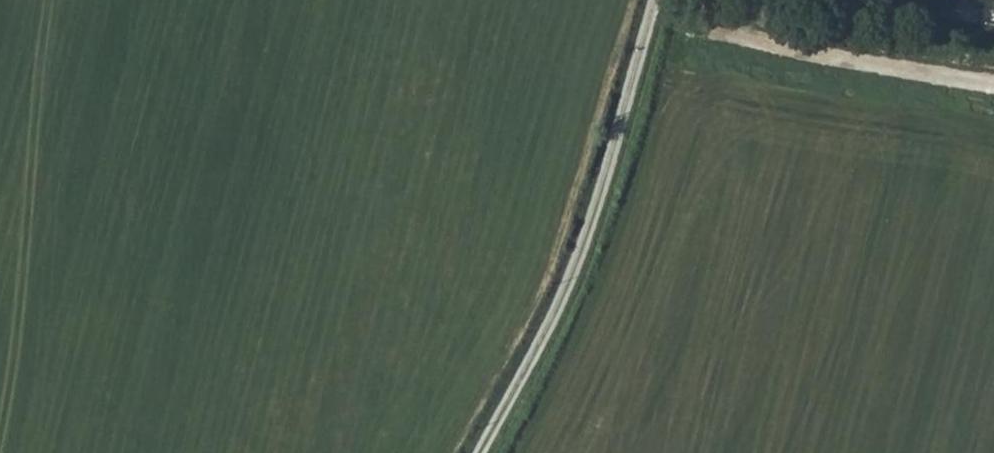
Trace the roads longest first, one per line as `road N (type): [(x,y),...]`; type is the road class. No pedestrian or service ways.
road 1 (track): [(479,452),(581,251),(655,0)]

